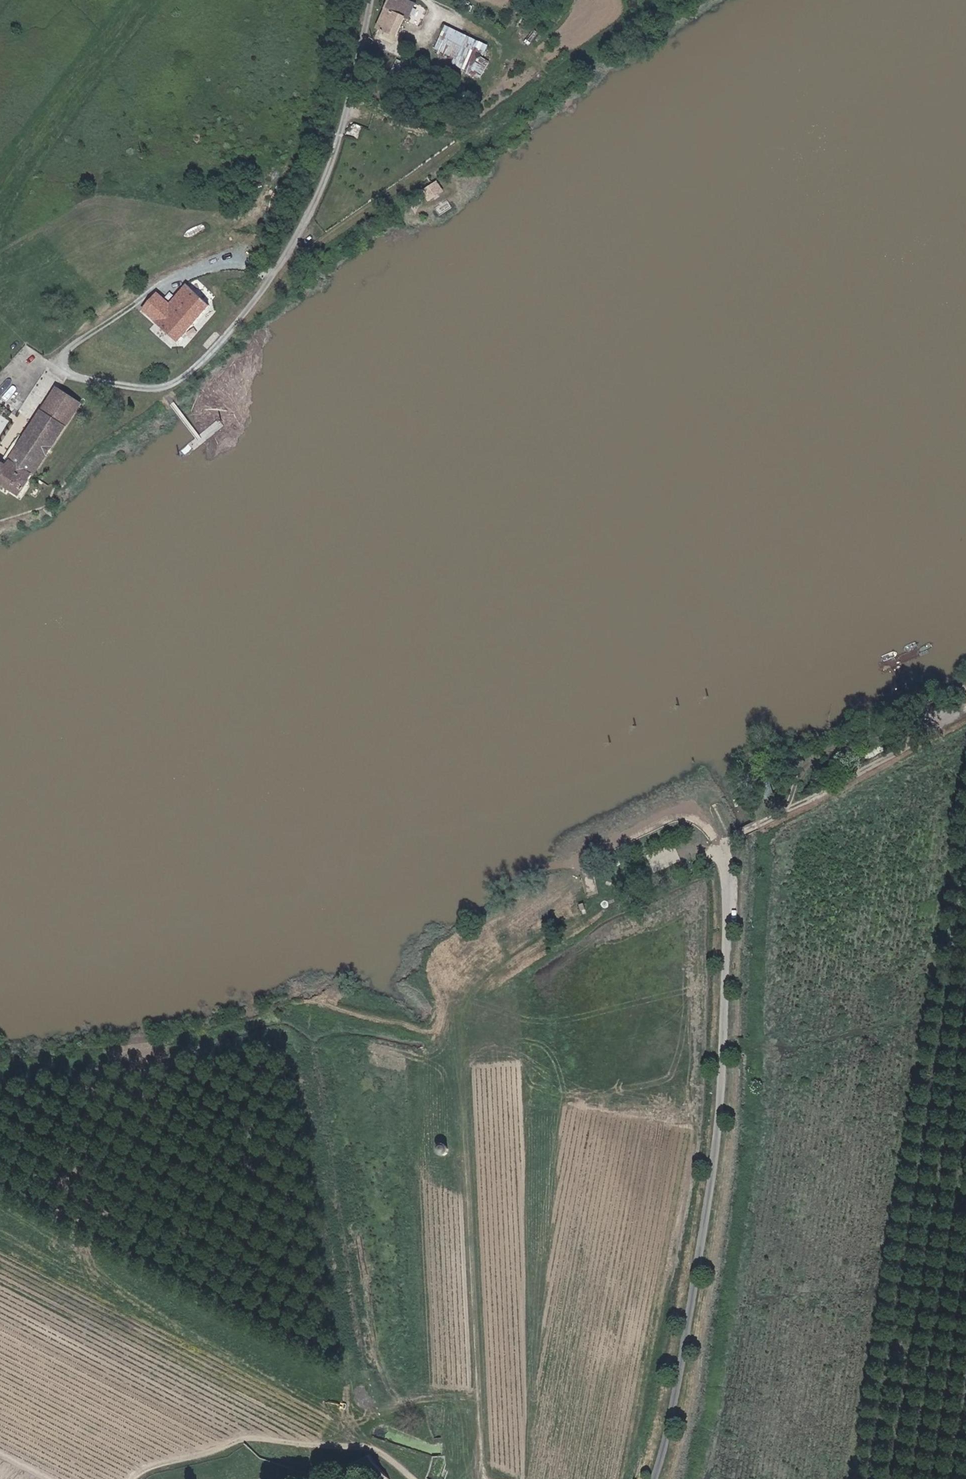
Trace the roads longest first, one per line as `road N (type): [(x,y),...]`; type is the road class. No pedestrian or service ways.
road 1 (unclassified): [(731,842),(718,1134),(656,1478)]
road 2 (unclassified): [(369,0),(339,130),(304,218),(253,302),(214,348),(167,381),(142,385),(56,369)]
road 3 (track): [(413,1478),(375,1448),(250,1432),(128,1478)]

